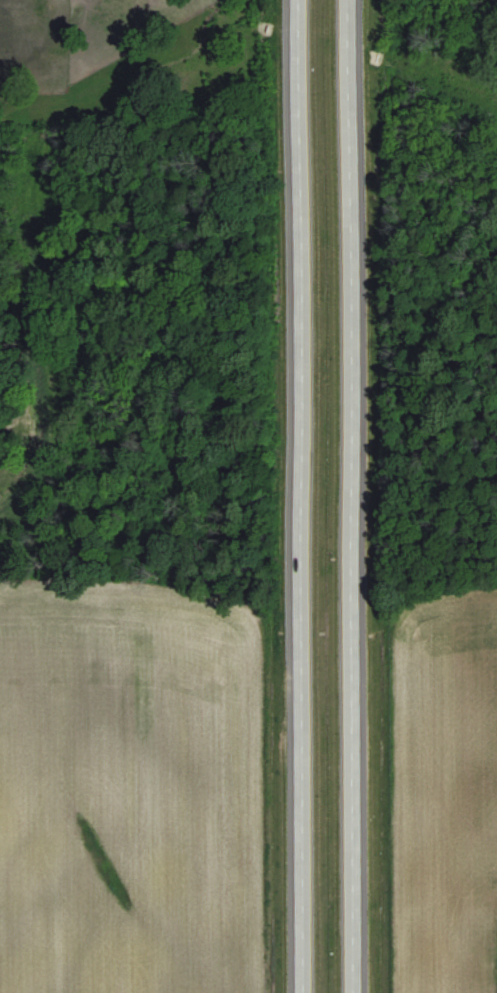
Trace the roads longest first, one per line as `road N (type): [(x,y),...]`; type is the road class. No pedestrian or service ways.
road 1 (primary): [(295,0),(301,992)]
road 2 (primary): [(354,992),(350,0)]

